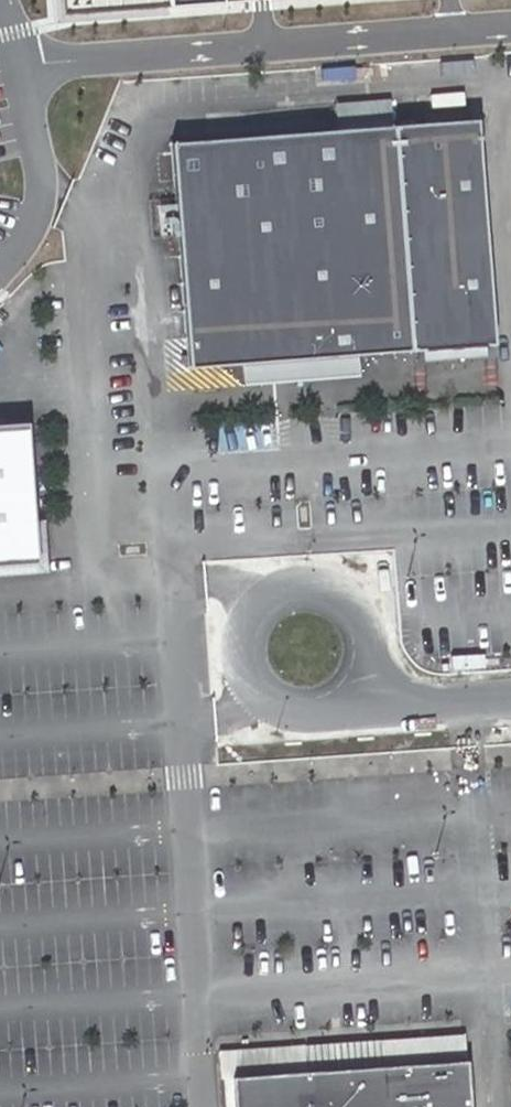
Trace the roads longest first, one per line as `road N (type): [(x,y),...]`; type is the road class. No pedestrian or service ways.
road 1 (unclassified): [(366,618),(333,589),(289,589),(255,616),(246,655),(262,691),(296,712),(336,708),(366,681)]
road 2 (unclassified): [(510,698),(416,705),(366,681)]

